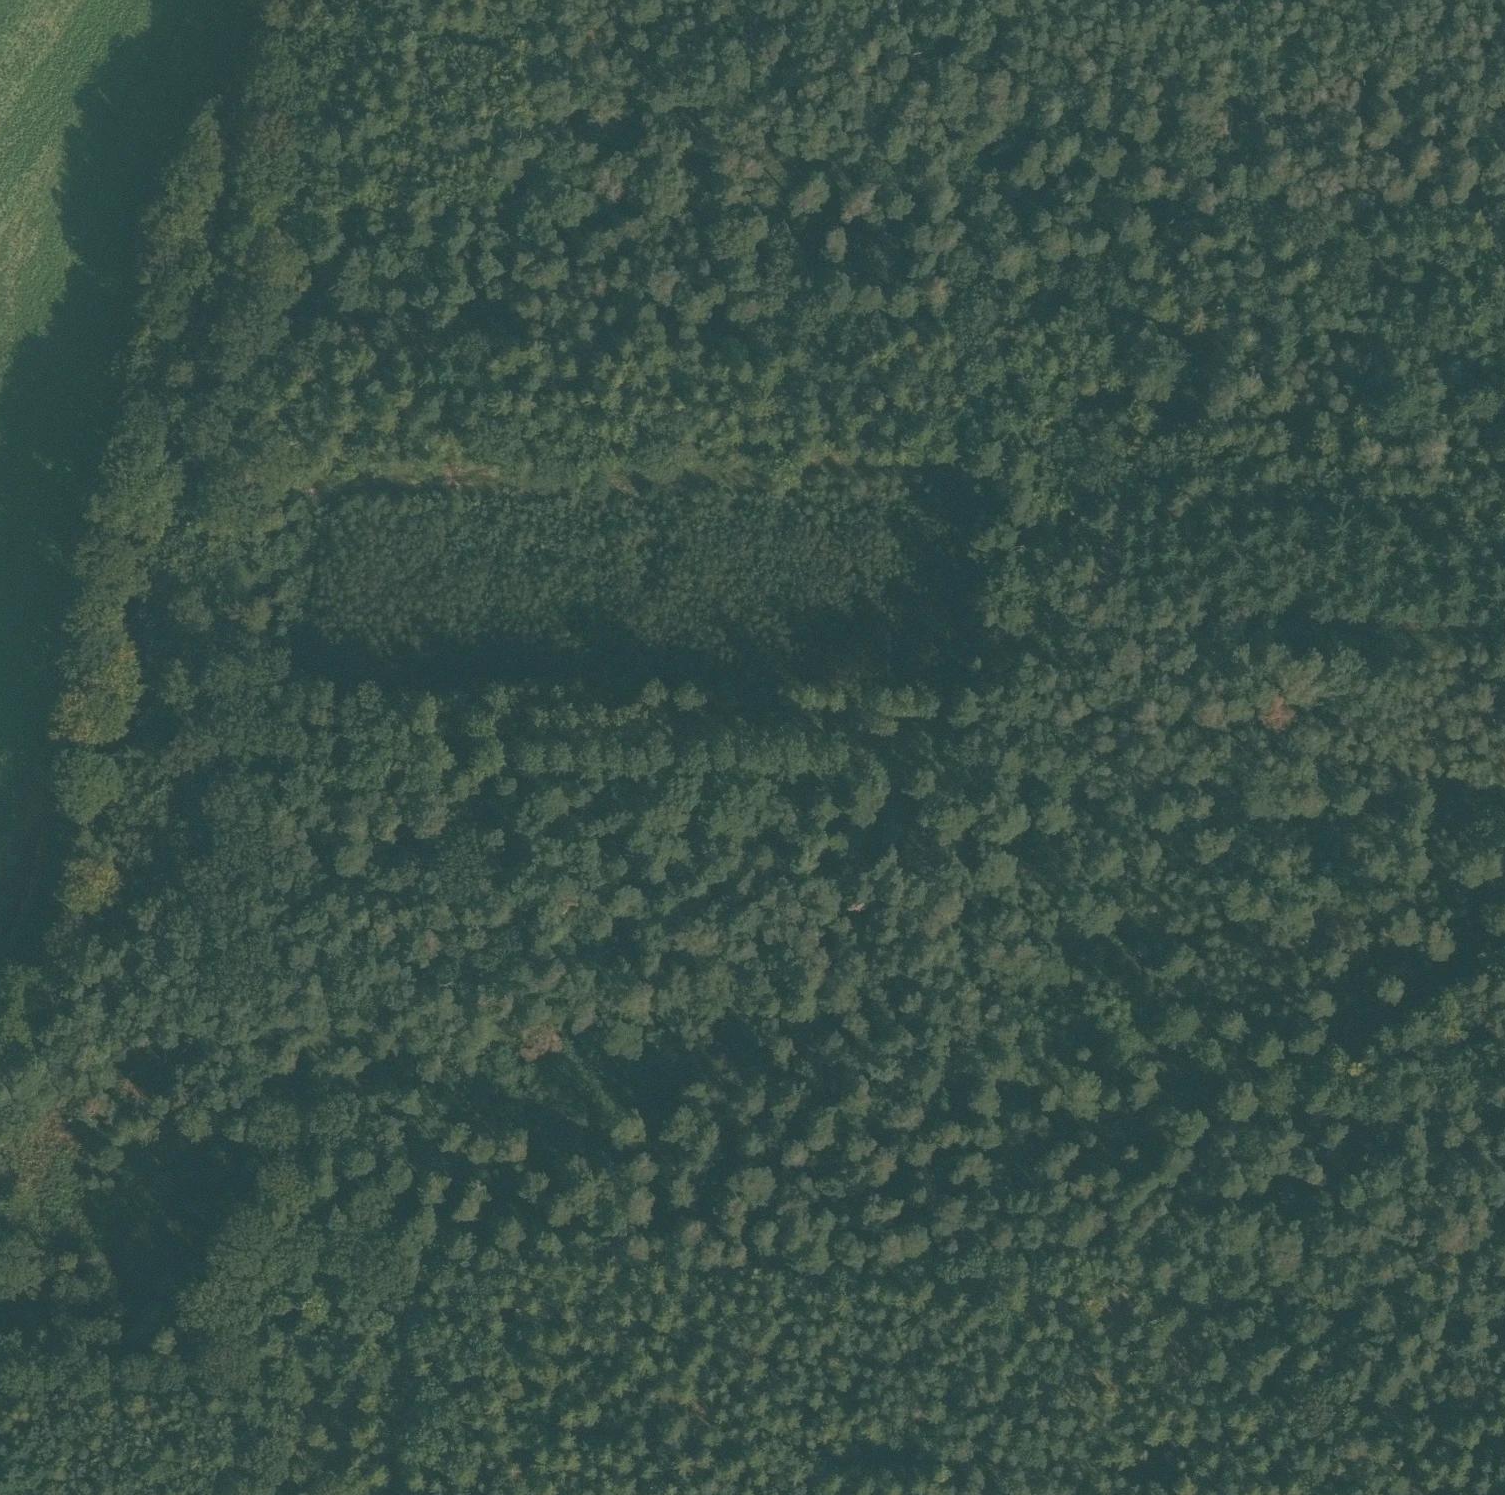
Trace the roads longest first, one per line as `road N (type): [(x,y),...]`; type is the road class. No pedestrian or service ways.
road 1 (track): [(228,1494),(223,1314),(252,482)]
road 2 (track): [(1504,804),(980,805)]
road 3 (track): [(252,482),(253,131),(284,0)]

